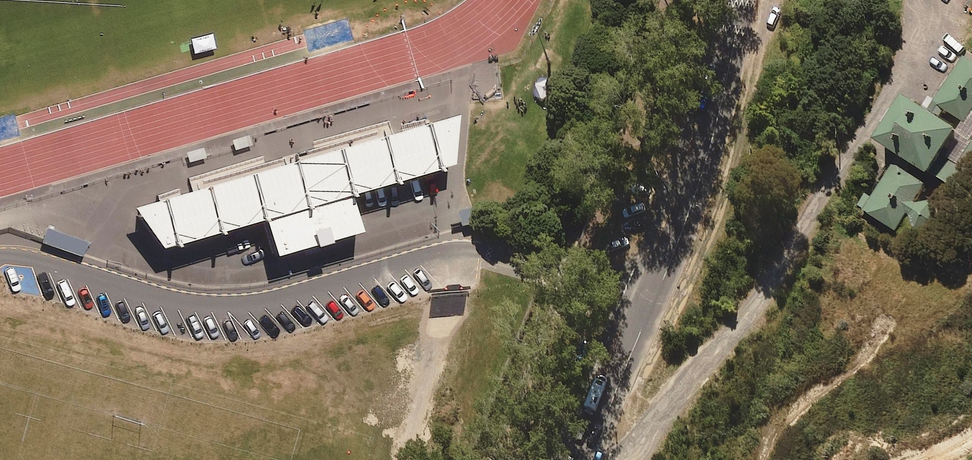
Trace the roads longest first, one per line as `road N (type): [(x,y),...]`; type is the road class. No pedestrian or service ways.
road 1 (track): [(619,459),(641,379),(723,198),(773,0)]
road 2 (tertiary): [(737,0),(702,169),(588,459)]
road 3 (track): [(887,318),(864,357),(802,402),(761,459)]

